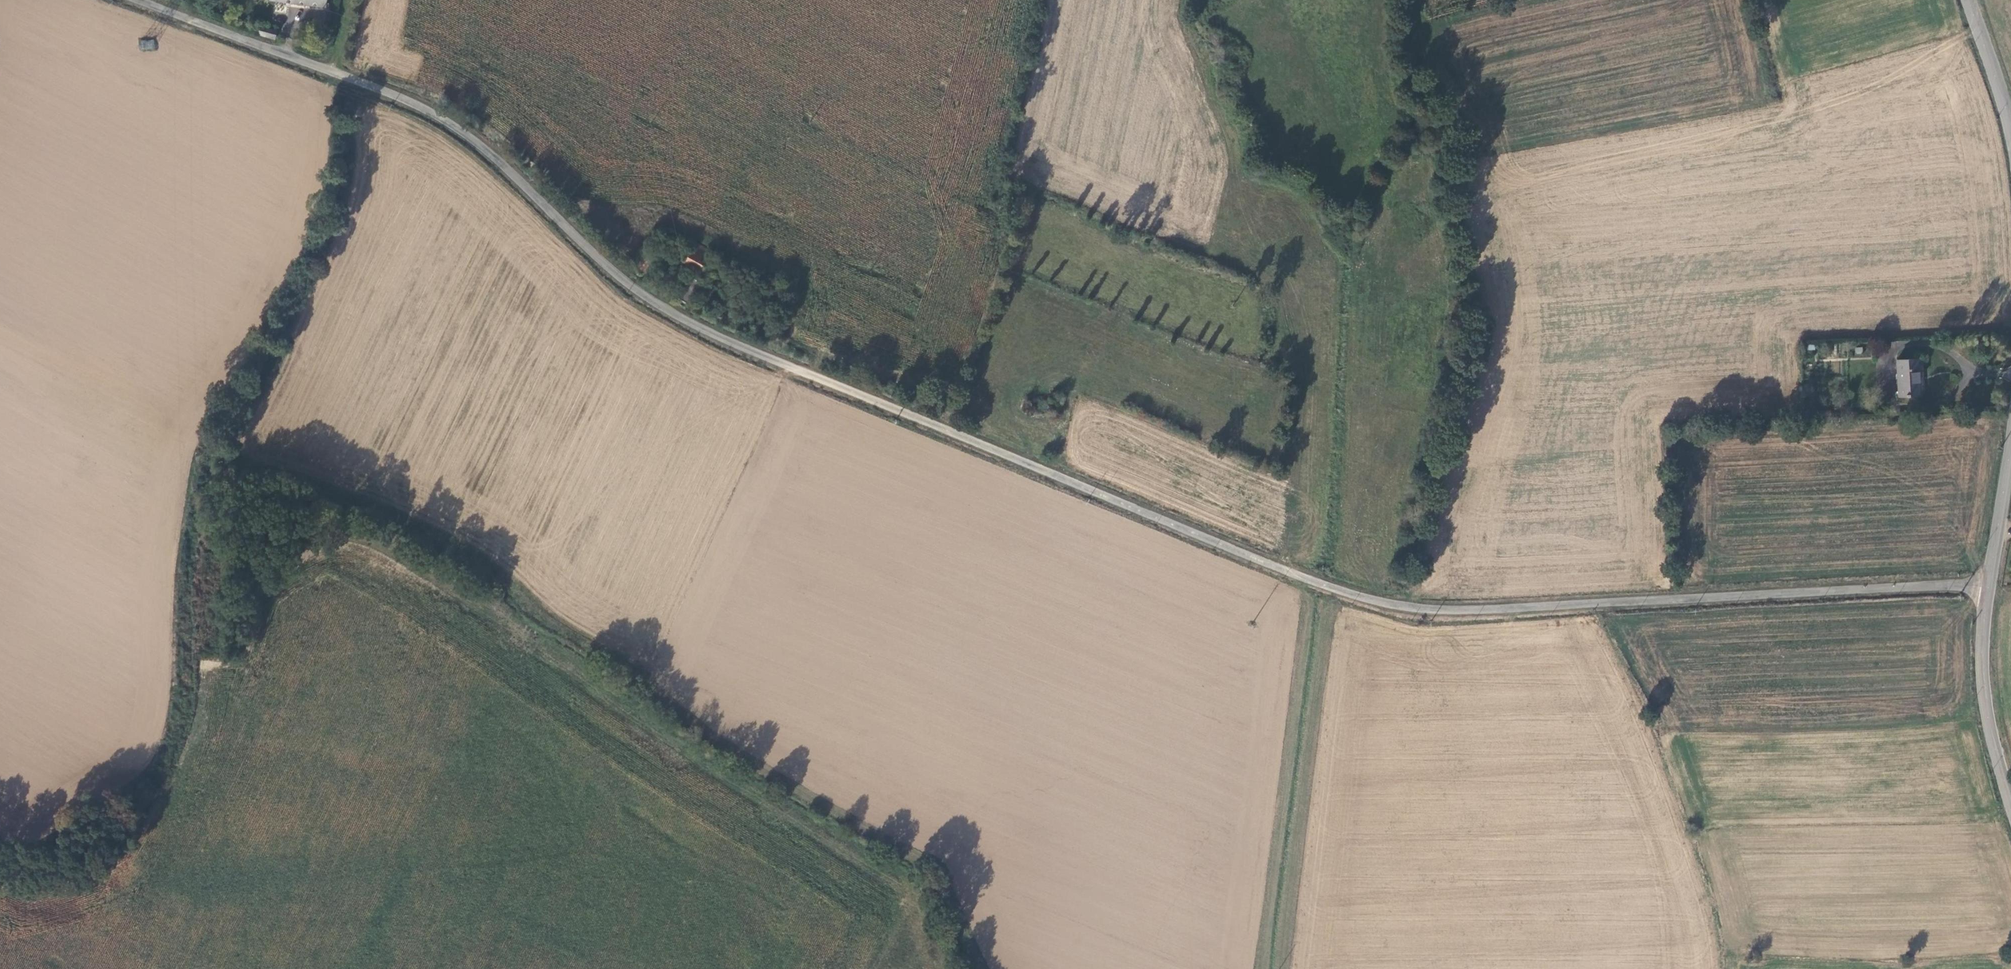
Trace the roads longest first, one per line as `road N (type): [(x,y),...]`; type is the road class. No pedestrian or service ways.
road 1 (tertiary): [(1988,588),(1464,610),(1355,596),(681,318),(607,266),(456,127),(395,96),(138,0)]
road 2 (tertiary): [(2010,806),(1983,684),(1988,588)]
road 3 (tertiary): [(1988,588),(2010,443)]
road 4 (tertiary): [(2010,138),(1967,0)]

